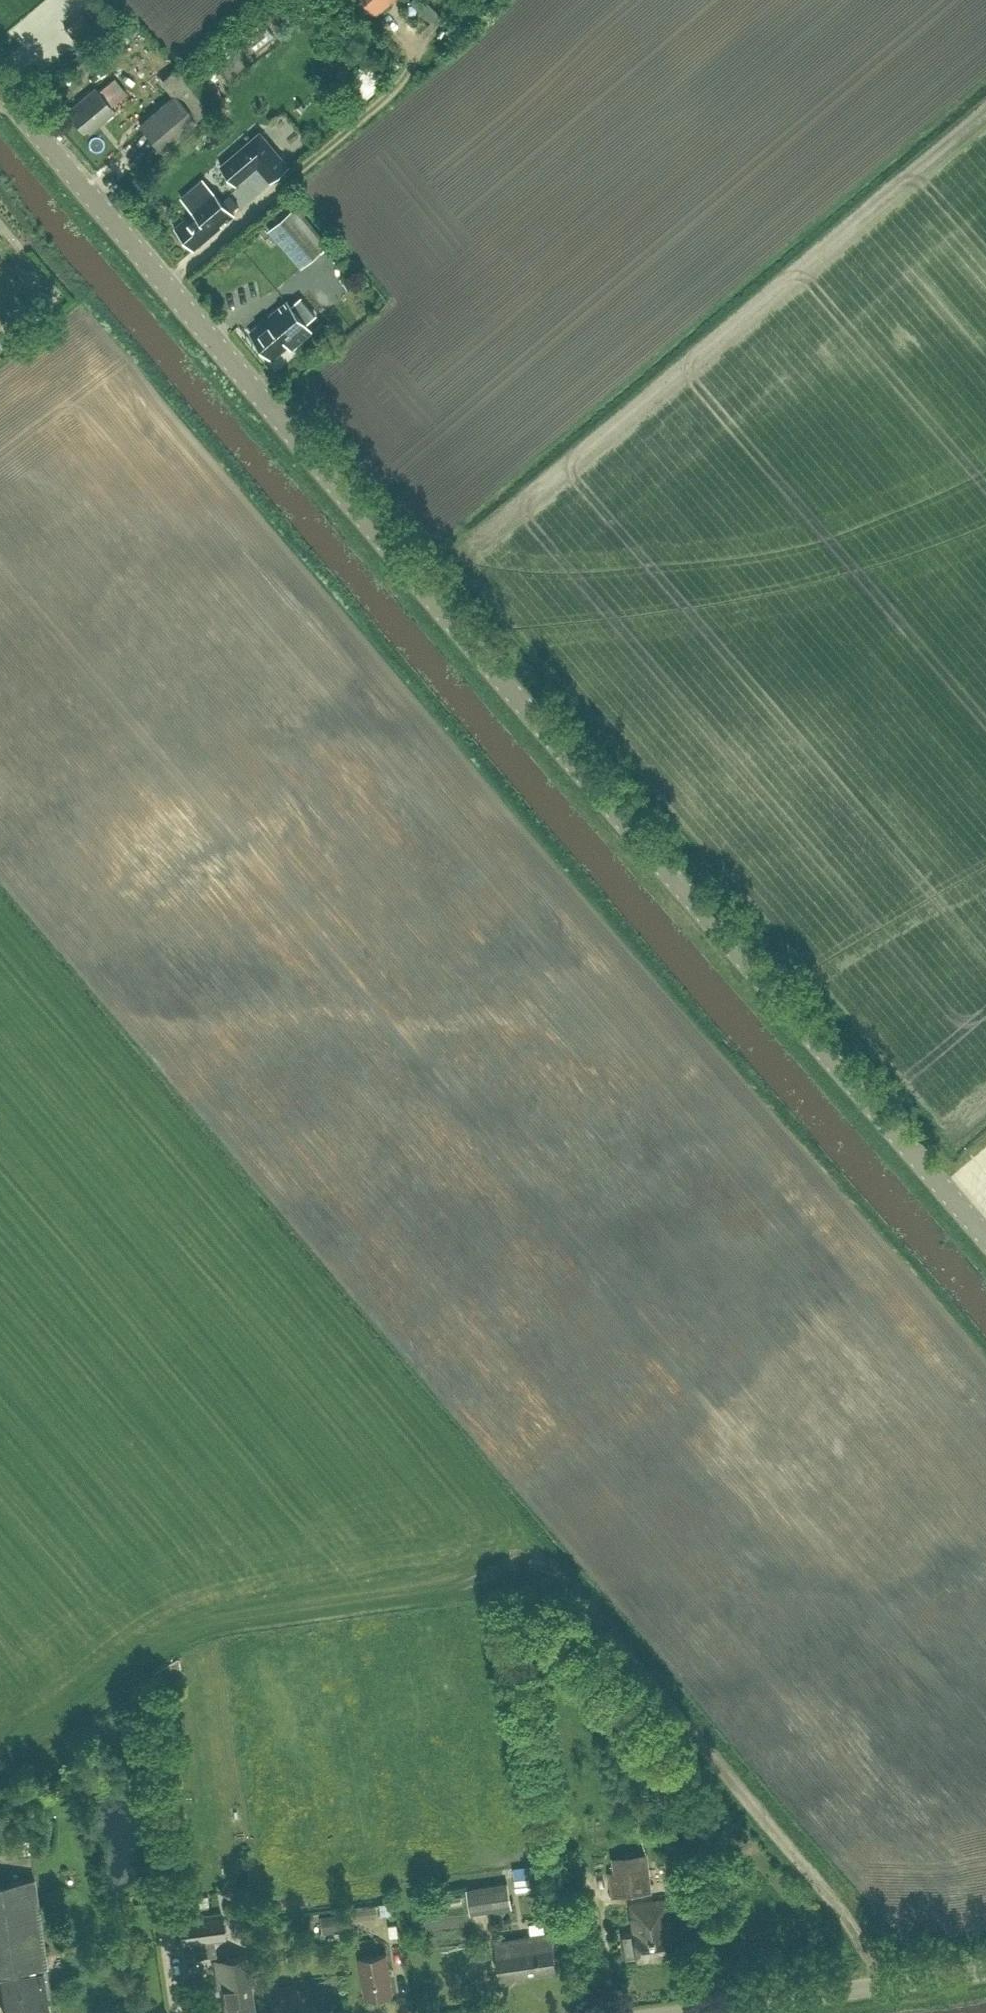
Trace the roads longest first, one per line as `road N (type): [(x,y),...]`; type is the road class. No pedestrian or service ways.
road 1 (tertiary): [(985,1236),(0,89)]
road 2 (track): [(165,283),(395,91),(412,66)]
road 3 (unclassified): [(678,2012),(985,1965)]

